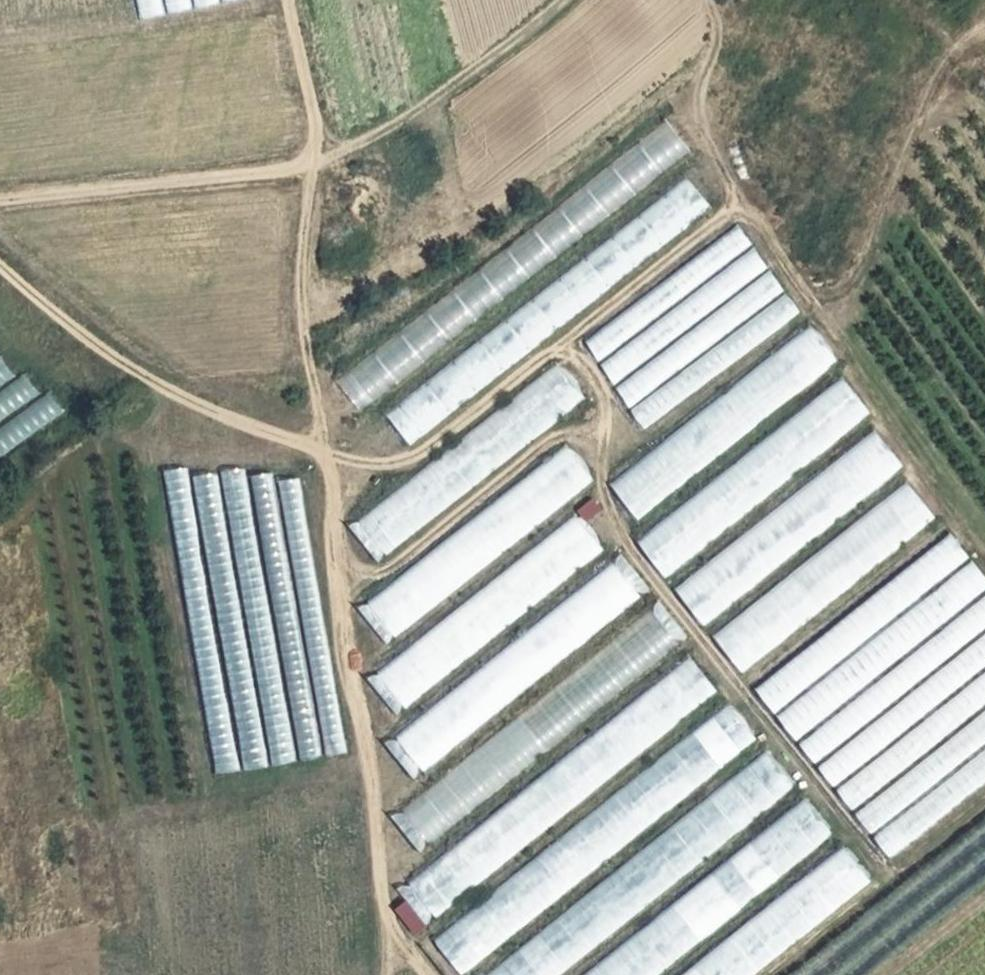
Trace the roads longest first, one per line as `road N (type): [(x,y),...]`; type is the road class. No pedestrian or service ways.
road 1 (track): [(0,263),(66,322),(158,383),(325,453),(395,463),(420,454),(720,215),(754,213),(984,564)]
road 2 (track): [(550,351),(576,356),(595,381),(608,419),(606,499),(633,556),(896,877)]
road 3 (track): [(557,0),(500,48),(348,152),(313,166),(0,196)]
road 4 (track): [(337,586),(323,403),(306,345),(302,272),(317,135),(289,0)]
road 5 (track): [(435,974),(388,919),(375,780),(347,691),(337,586)]
road 6 (track): [(337,586),(384,570),(431,538),(550,440),(606,438)]
road 7 (track): [(984,810),(772,974)]
road 8 (track): [(737,209),(729,173),(697,111),(695,82),(714,45),(715,0)]

